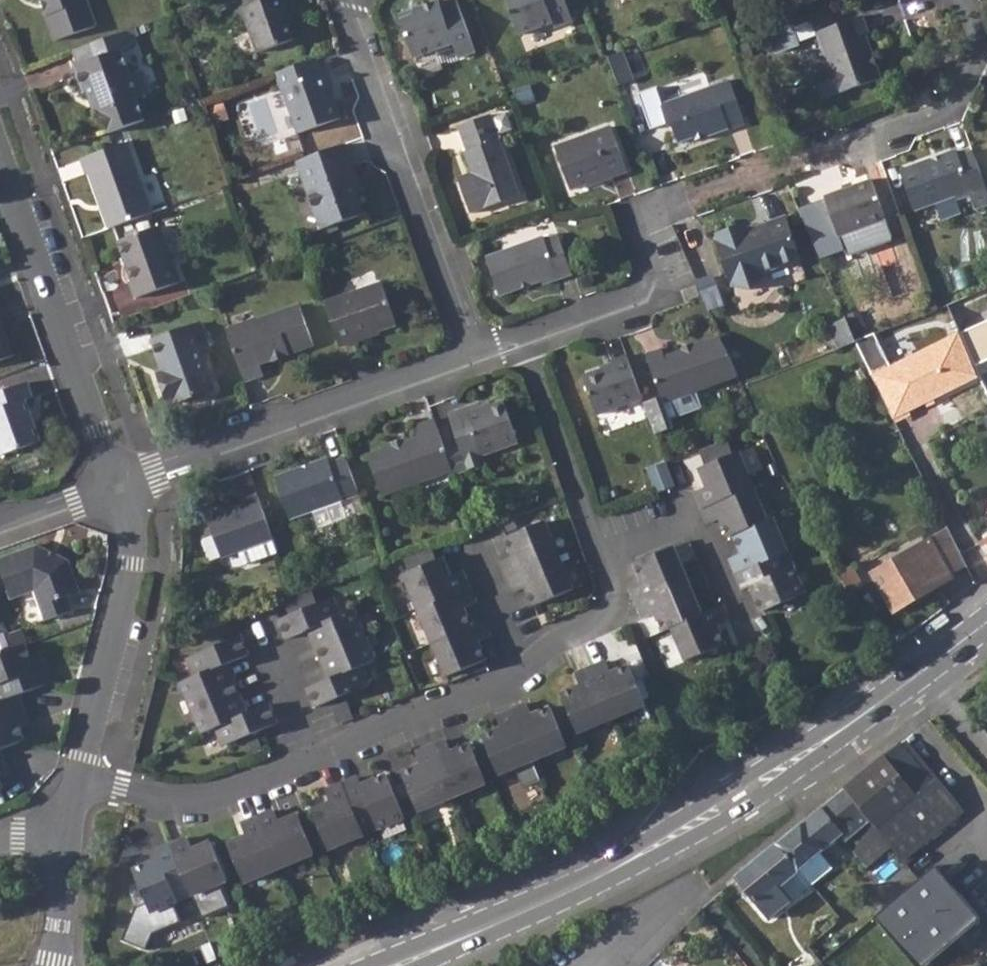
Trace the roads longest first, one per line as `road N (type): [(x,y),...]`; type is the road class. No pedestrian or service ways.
road 1 (residential): [(79,779),(201,808),(505,691),(550,645),(611,611),(615,589),(605,557)]
road 2 (tertiary): [(986,621),(739,797),(608,871)]
road 3 (residential): [(469,359),(340,0)]
road 4 (residential): [(119,486),(469,359)]
road 5 (residential): [(119,486),(0,157)]
road 6 (residential): [(79,779),(132,565),(119,486)]
road 7 (residential): [(522,339),(634,300),(646,281),(625,224),(687,203)]
road 8 (residential): [(605,557),(522,339)]
road 9 (tertiary): [(396,965),(608,871)]
road 10 (residential): [(869,143),(952,109),(980,43),(965,0)]
road 11 (residential): [(605,557),(690,520),(740,616)]
road 12 (residential): [(53,965),(67,832)]
road 13 (residential): [(0,528),(119,486)]

